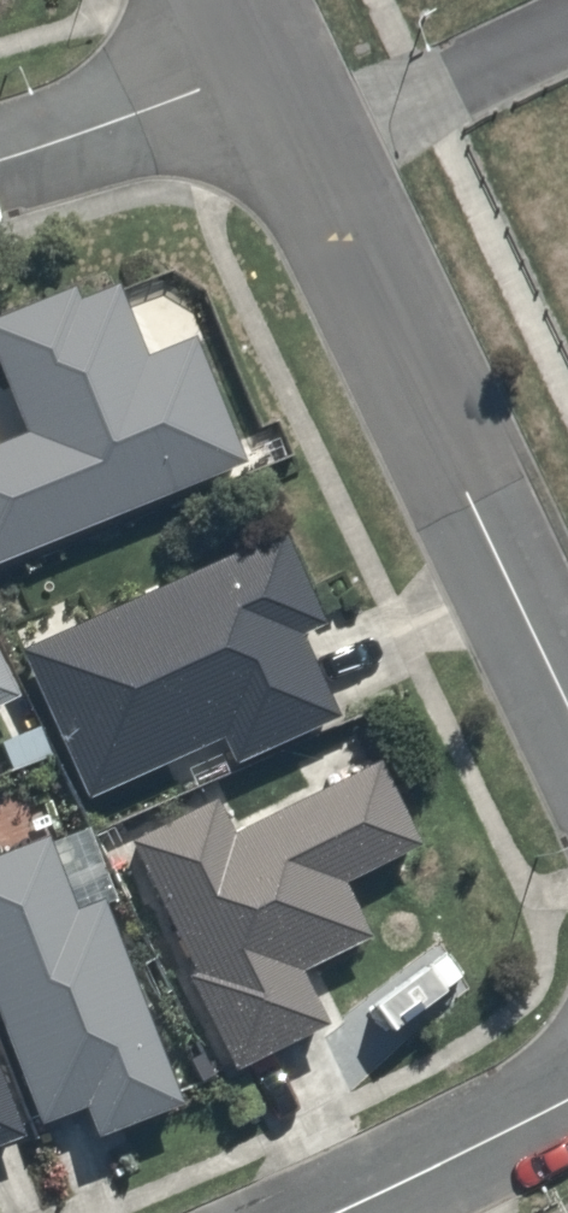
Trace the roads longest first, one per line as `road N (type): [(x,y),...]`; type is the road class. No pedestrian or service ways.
road 1 (residential): [(567,674),(316,150)]
road 2 (residential): [(273,64),(0,157)]
road 3 (residential): [(316,150),(567,35)]
road 4 (residential): [(567,1107),(352,1212)]

